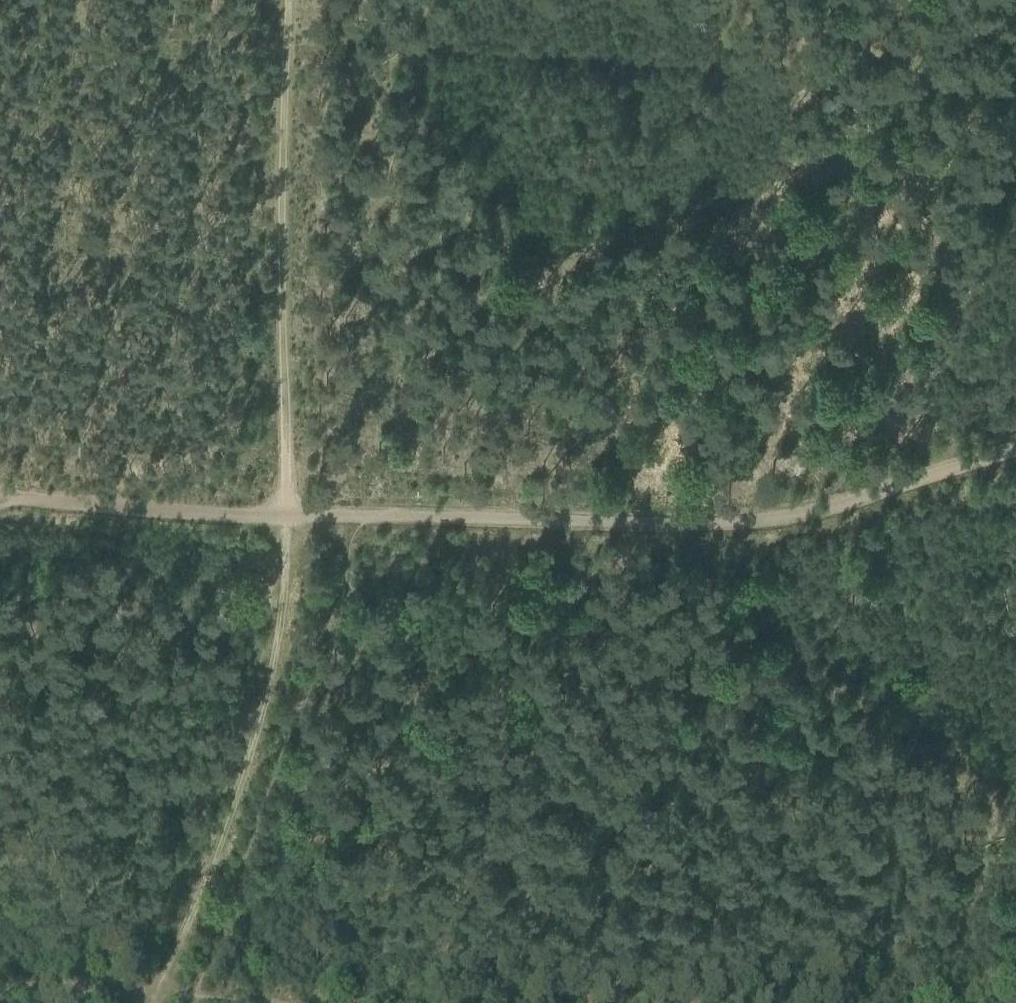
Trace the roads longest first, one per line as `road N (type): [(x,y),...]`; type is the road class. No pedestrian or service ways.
road 1 (track): [(285,517),(695,525),(798,513),(1015,452)]
road 2 (track): [(285,517),(287,0)]
road 3 (track): [(157,995),(227,825),(280,647),(285,517)]
road 4 (track): [(0,986),(157,995)]

